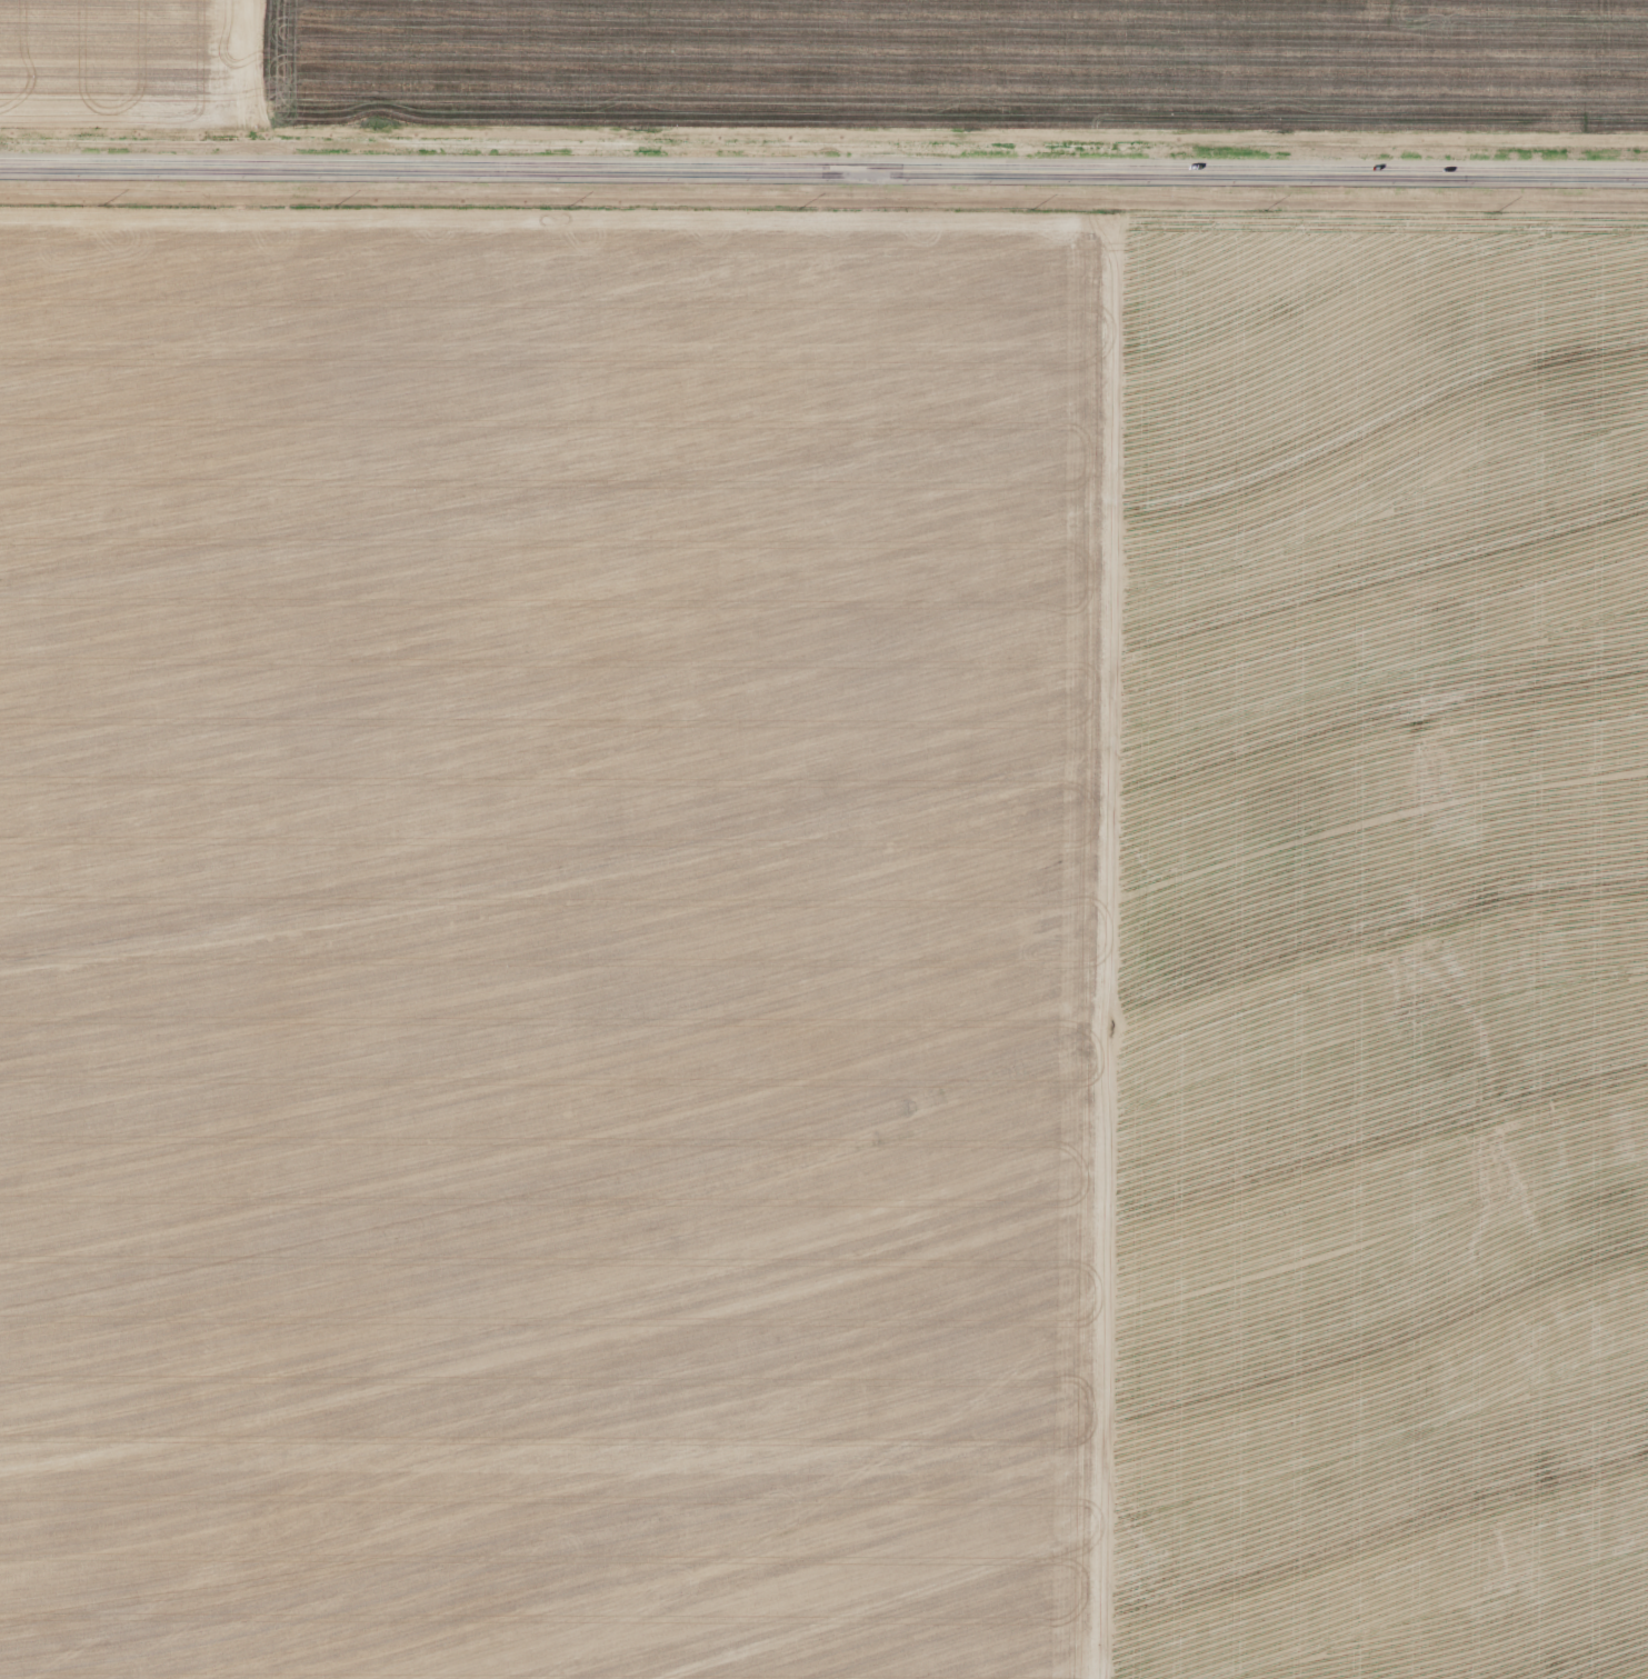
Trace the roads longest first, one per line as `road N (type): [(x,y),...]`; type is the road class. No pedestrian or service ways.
road 1 (secondary): [(0,166),(1647,177)]

